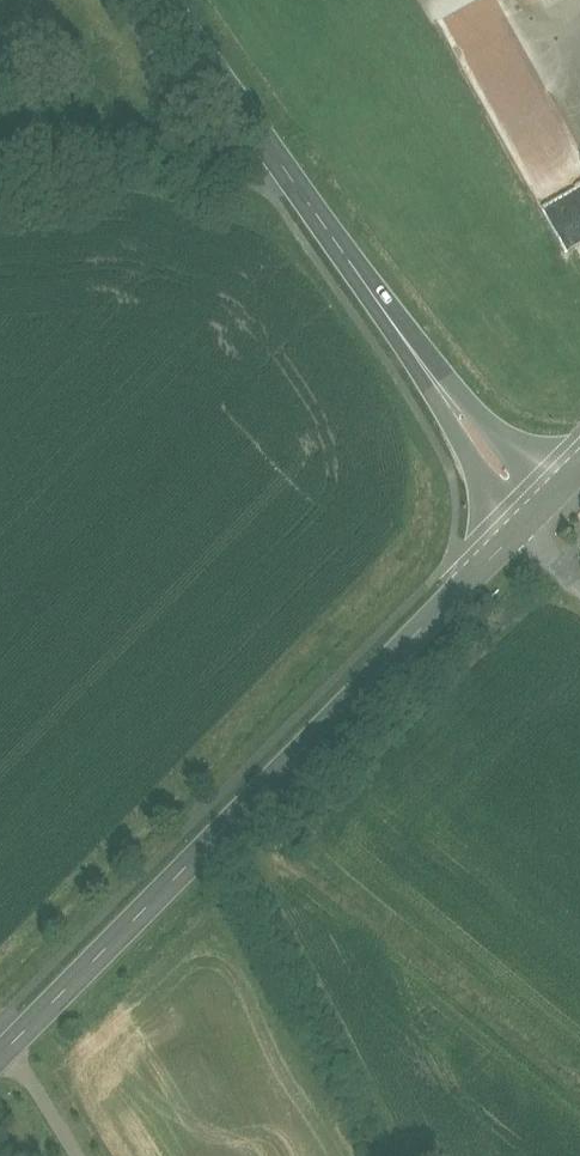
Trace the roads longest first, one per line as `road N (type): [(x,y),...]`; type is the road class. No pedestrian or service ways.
road 1 (tertiary): [(525,520),(0,1052)]
road 2 (tertiary): [(163,0),(525,520)]

